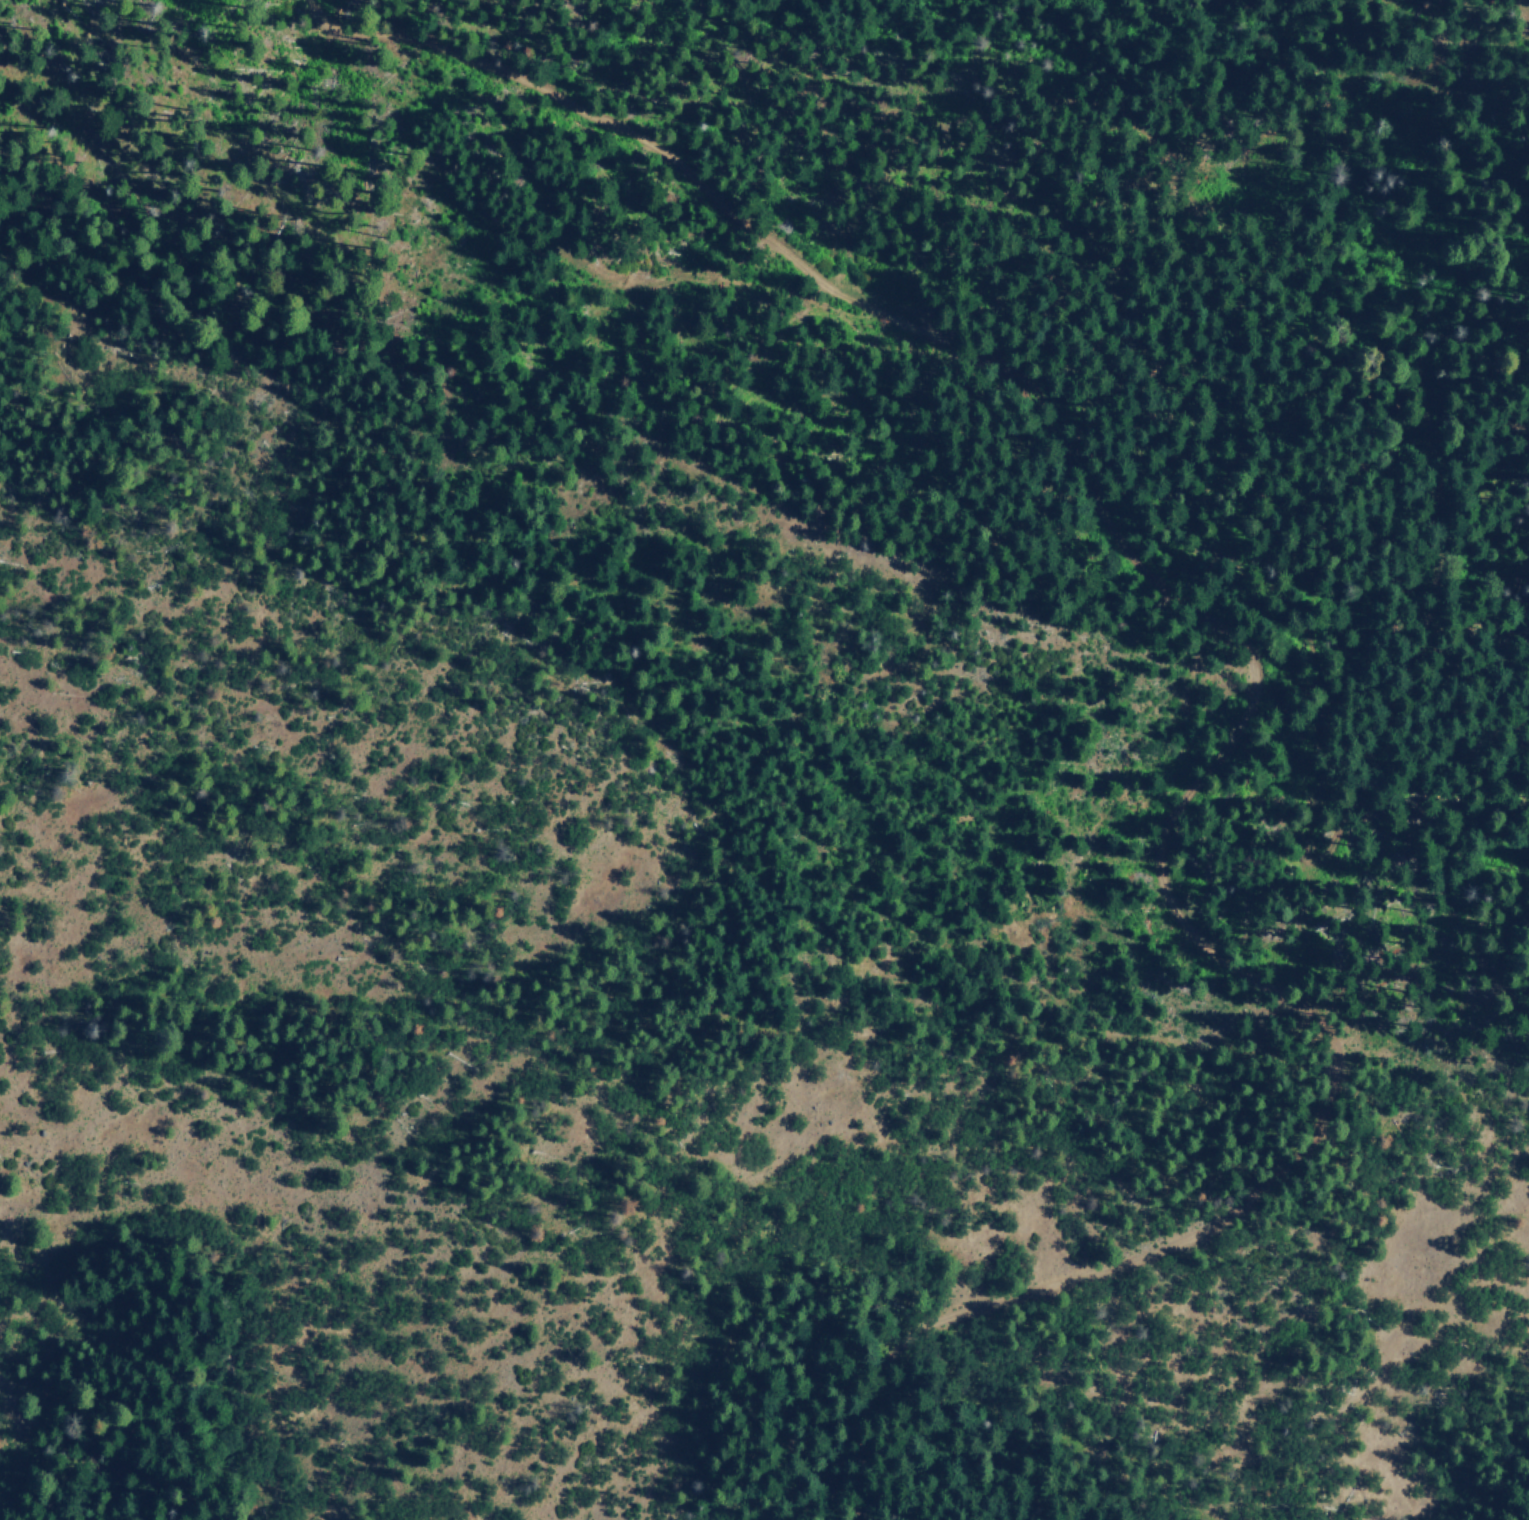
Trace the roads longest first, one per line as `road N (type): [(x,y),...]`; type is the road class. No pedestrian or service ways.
road 1 (track): [(858,1519),(854,1398),(890,1344),(942,1318),(1174,1248),(1232,1217),(1324,1145),(1337,1088),(1330,1047),(1203,943),(1163,891),(1160,837),(1244,726),(1261,690),(1252,654),(1141,570),(1054,423),(972,352),(842,295),(564,101),(400,40),(324,0)]

